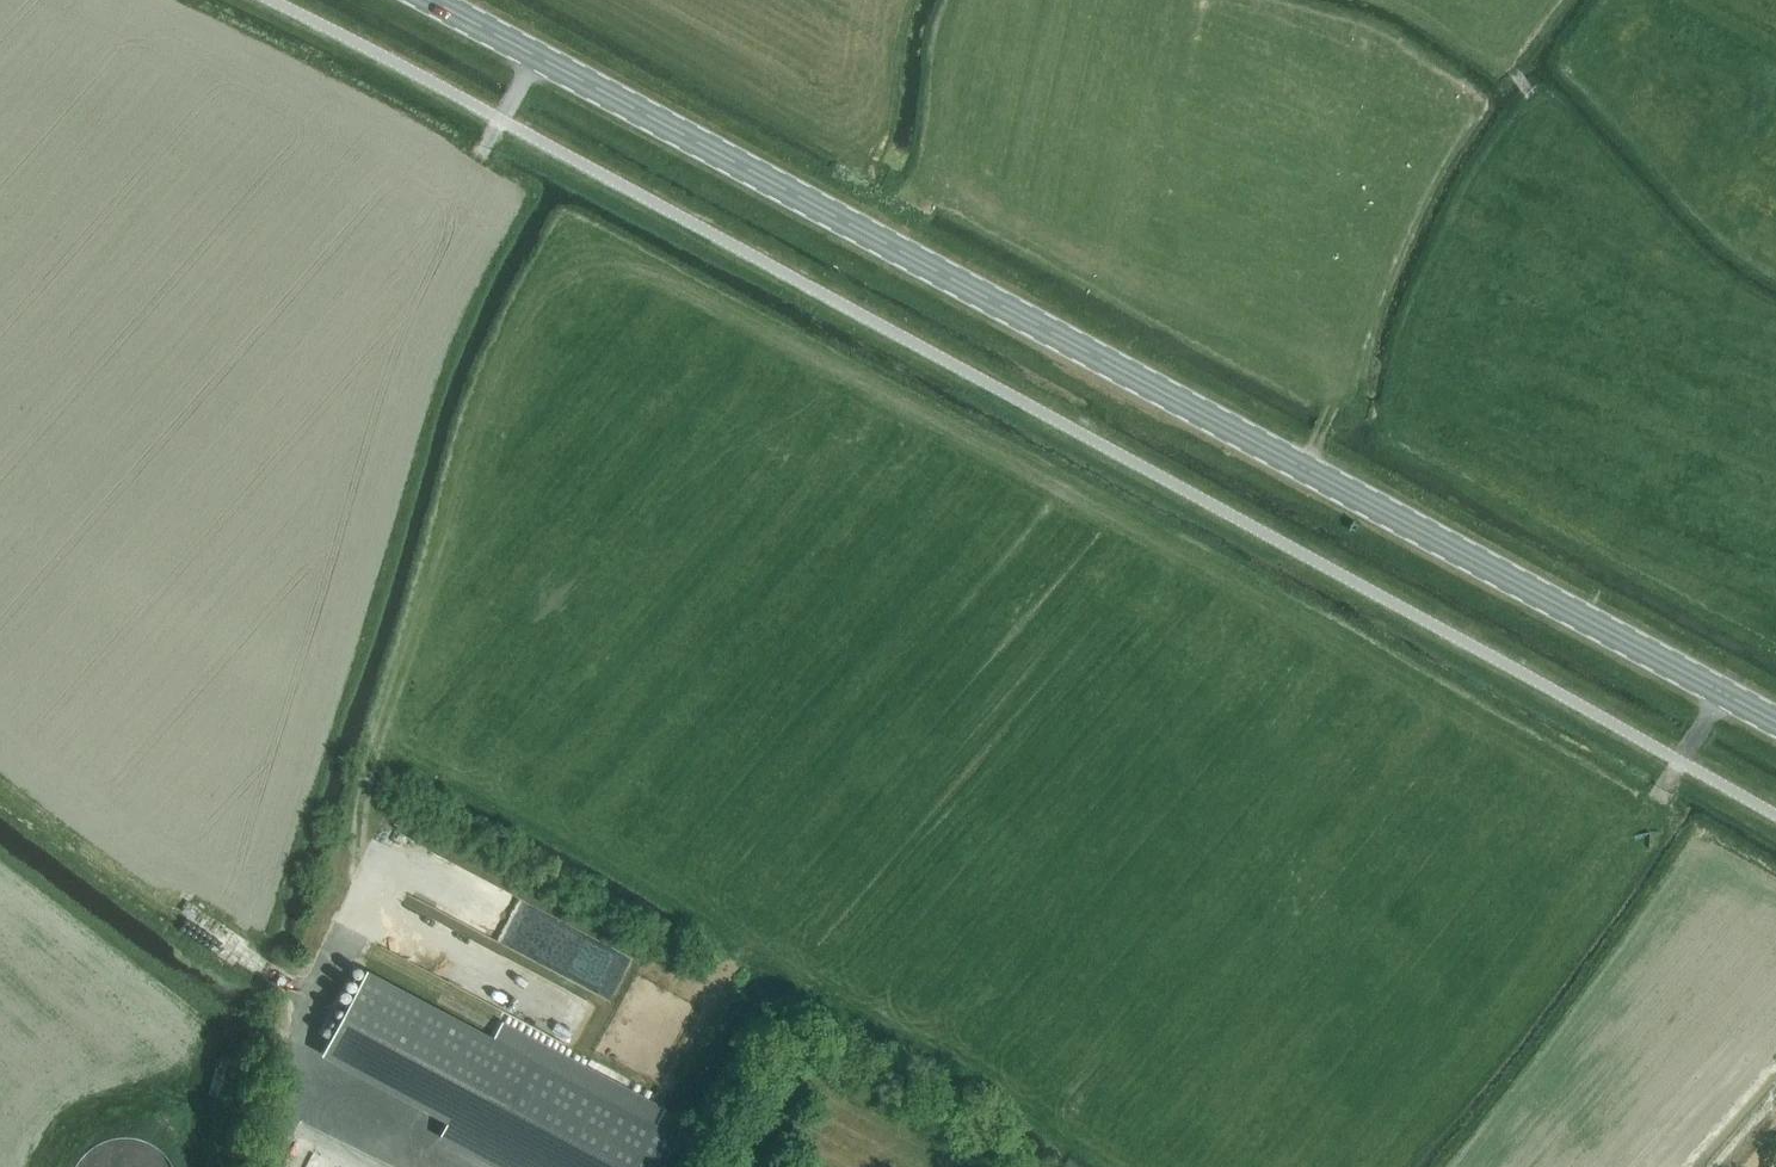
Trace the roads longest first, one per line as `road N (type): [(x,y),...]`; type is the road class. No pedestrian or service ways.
road 1 (primary): [(1775,724),(431,0)]
road 2 (track): [(1721,694),(1651,811)]
road 3 (track): [(536,54),(477,164)]

